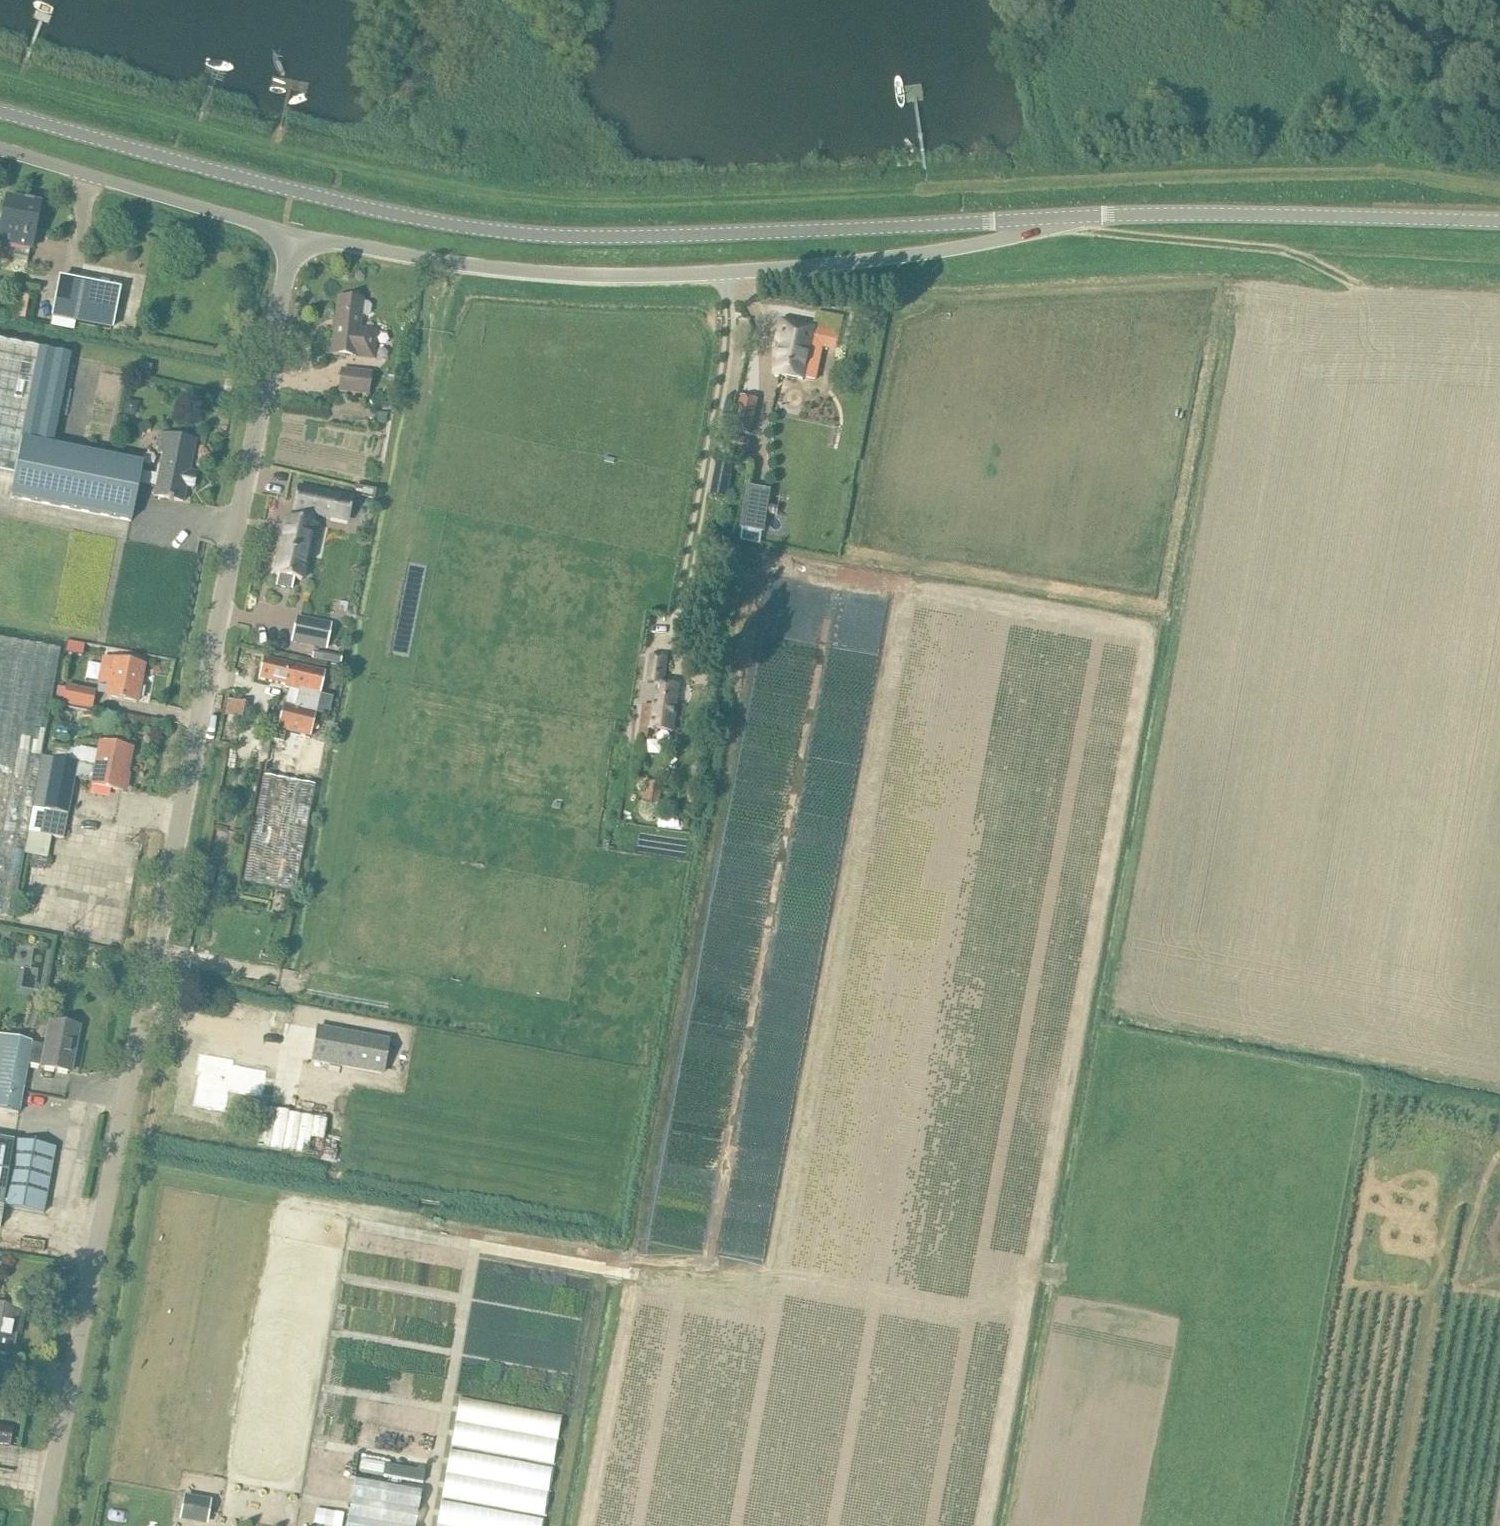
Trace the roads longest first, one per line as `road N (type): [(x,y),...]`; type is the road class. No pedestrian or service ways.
road 1 (unclassified): [(41,1525),(294,233)]
road 2 (tertiary): [(0,111),(372,210),(503,232),(639,236),(1057,217)]
road 3 (unclassified): [(294,233),(486,267),(673,275),(925,253),(1044,230),(1057,217)]
road 4 (tertiary): [(1057,217),(1499,220)]
road 5 (unclassified): [(0,148),(294,233)]

